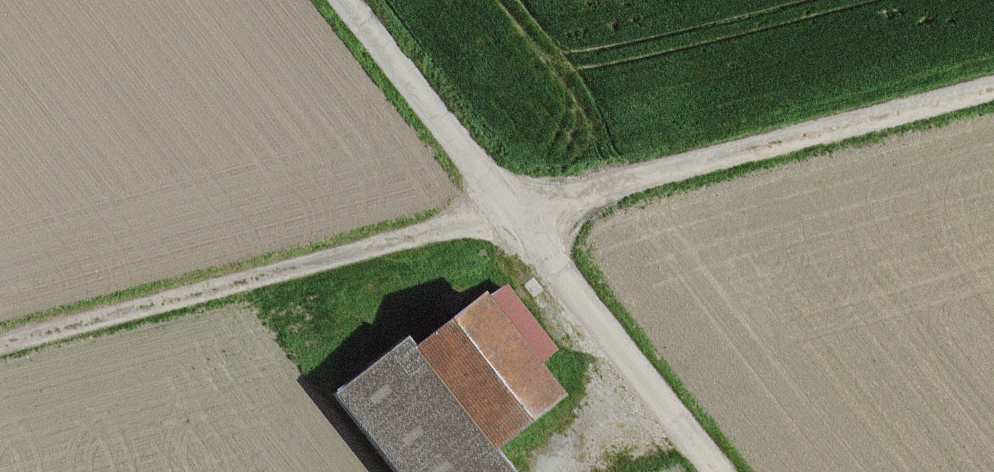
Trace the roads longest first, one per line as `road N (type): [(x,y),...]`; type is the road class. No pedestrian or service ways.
road 1 (unclassified): [(509,216),(0,348)]
road 2 (unclassified): [(993,91),(509,216)]
road 3 (unclassified): [(710,471),(509,216)]
road 4 (unclassified): [(509,216),(346,0)]

